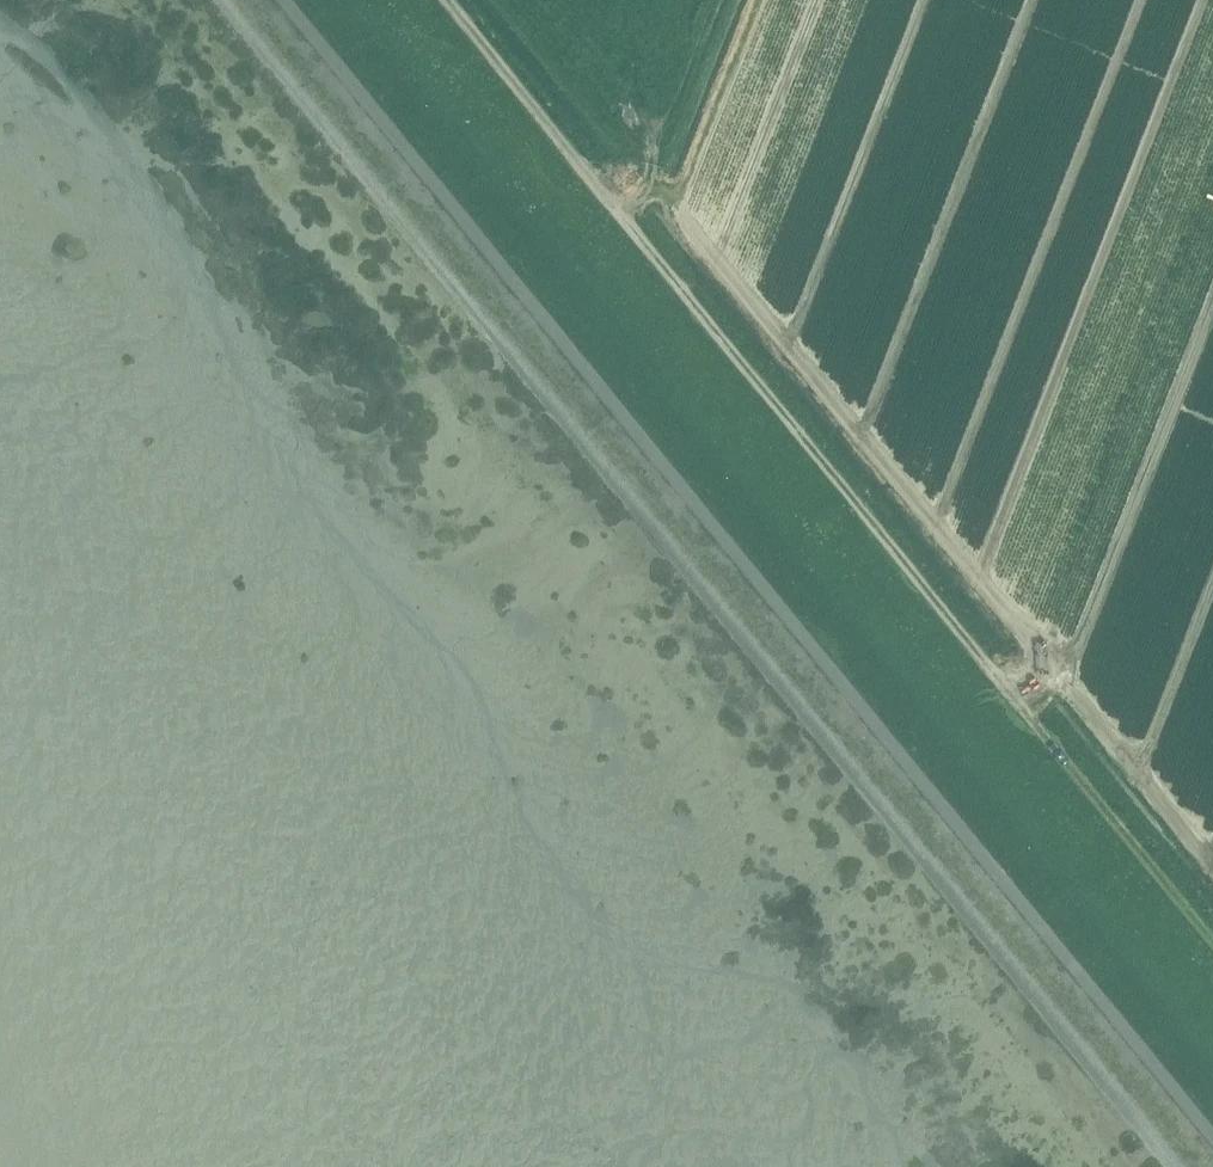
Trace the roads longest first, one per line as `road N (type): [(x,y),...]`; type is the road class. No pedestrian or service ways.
road 1 (track): [(608,199),(1020,700),(1055,666),(1050,646),(995,602)]
road 2 (track): [(1020,700),(1212,937)]

